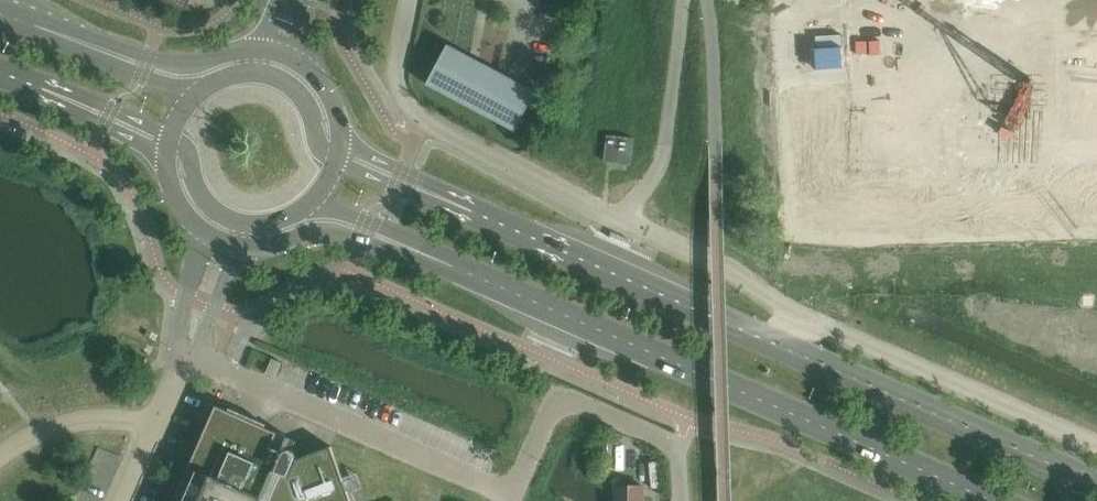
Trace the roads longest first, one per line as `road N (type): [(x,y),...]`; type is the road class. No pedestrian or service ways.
road 1 (tertiary): [(1096,483),(504,224)]
road 2 (tertiary): [(425,255),(995,500)]
road 3 (residential): [(190,358),(512,495),(552,410),(569,401),(680,449)]
road 4 (tertiary): [(245,247),(328,232),(425,255)]
road 5 (tertiary): [(504,224),(470,200),(341,142)]
road 6 (tertiary): [(504,224),(465,216),(338,160)]
road 7 (residential): [(162,429),(84,425),(0,464)]
road 8 (tertiary): [(31,83),(155,155),(170,173)]
road 9 (tertiary): [(258,50),(184,65),(96,48)]
road 10 (tertiary): [(31,83),(62,88),(172,136)]
road 11 (tertiary): [(338,160),(318,140),(294,89),(246,73)]
road 12 (tertiary): [(172,136),(215,212),(257,225)]
road 13 (unclassified): [(207,234),(181,318),(190,358)]
road 14 (tertiary): [(313,202),(406,238),(425,255)]
road 15 (residential): [(190,358),(245,247)]

